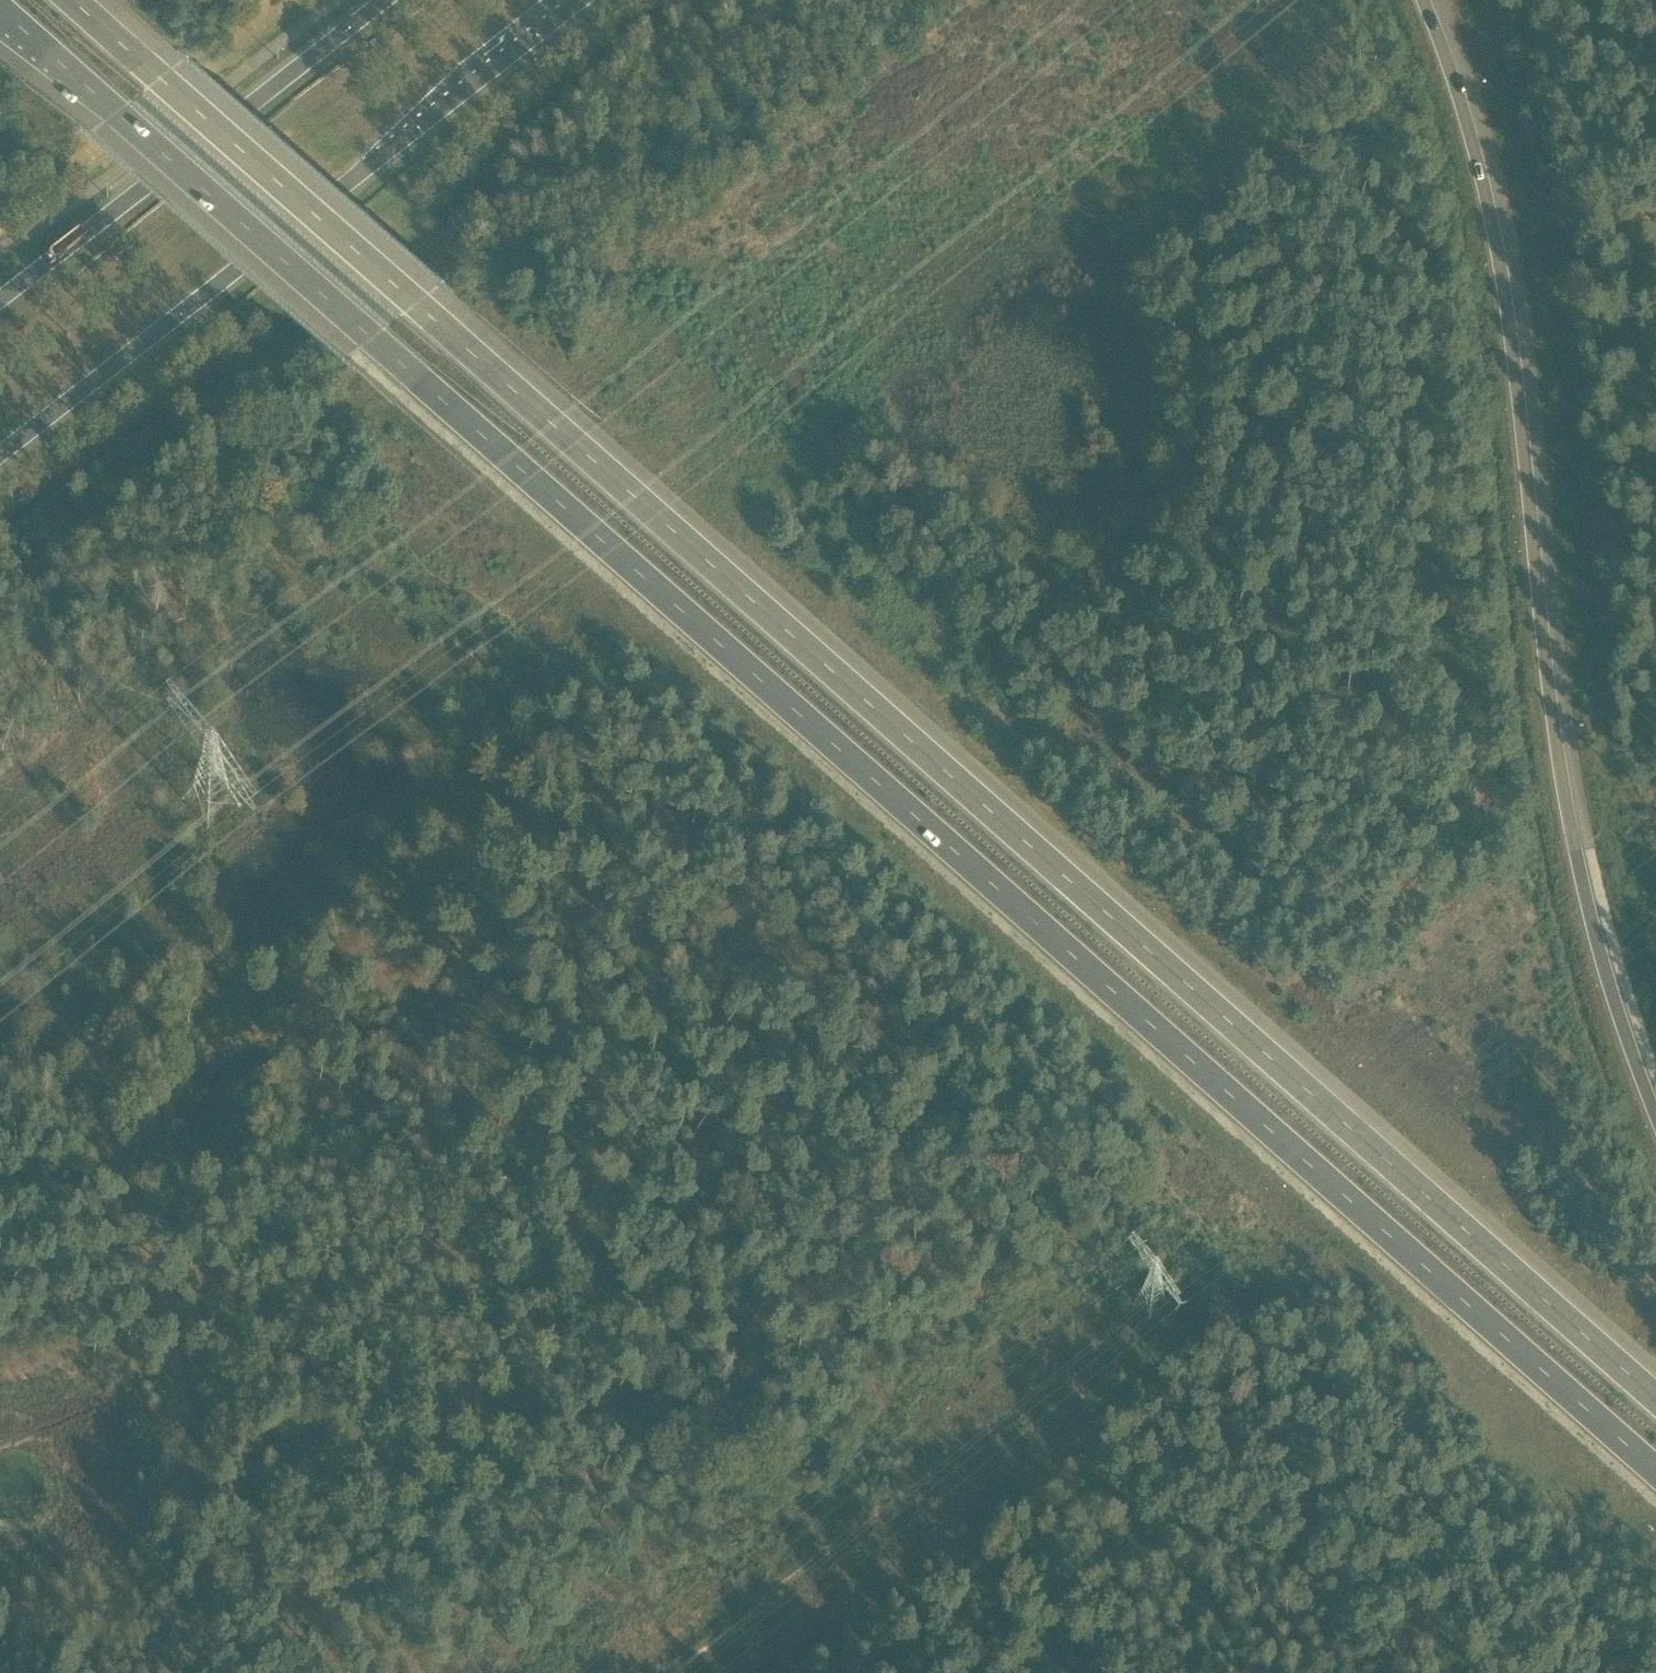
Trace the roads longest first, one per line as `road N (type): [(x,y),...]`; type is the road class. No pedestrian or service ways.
road 1 (trunk): [(0,10),(1655,1472)]
road 2 (trunk): [(1655,1397),(68,0)]
road 3 (trunk): [(1655,1111),(1594,917),(1555,731),(1498,252),(1448,62),(1421,0)]
road 4 (primary): [(0,457),(582,0)]
road 5 (primary): [(386,0),(0,299)]

